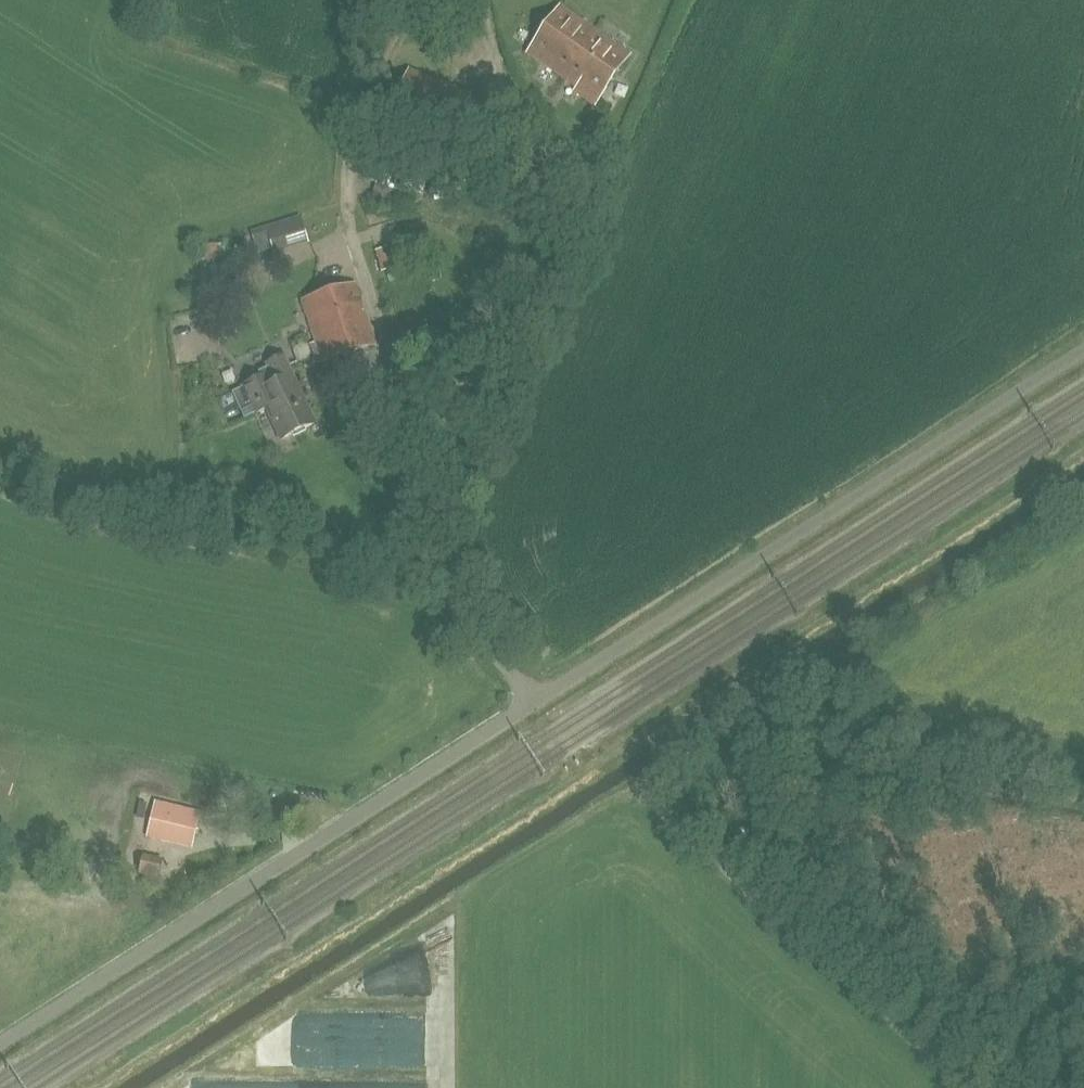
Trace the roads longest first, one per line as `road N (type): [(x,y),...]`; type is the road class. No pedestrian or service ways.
road 1 (unclassified): [(451,597),(451,495),(470,430),(563,234),(569,195),(556,135),(513,97),(497,71),(478,0)]
road 2 (unclassified): [(542,698),(1083,349)]
road 3 (unclassified): [(0,1044),(542,698)]
road 4 (unclassified): [(451,597),(419,548),(392,465),(378,395),(384,338),(348,208),(348,166),(409,0)]
road 5 (unclassified): [(983,1087),(645,794)]
road 6 (unclassified): [(542,698),(504,665),(451,597)]

